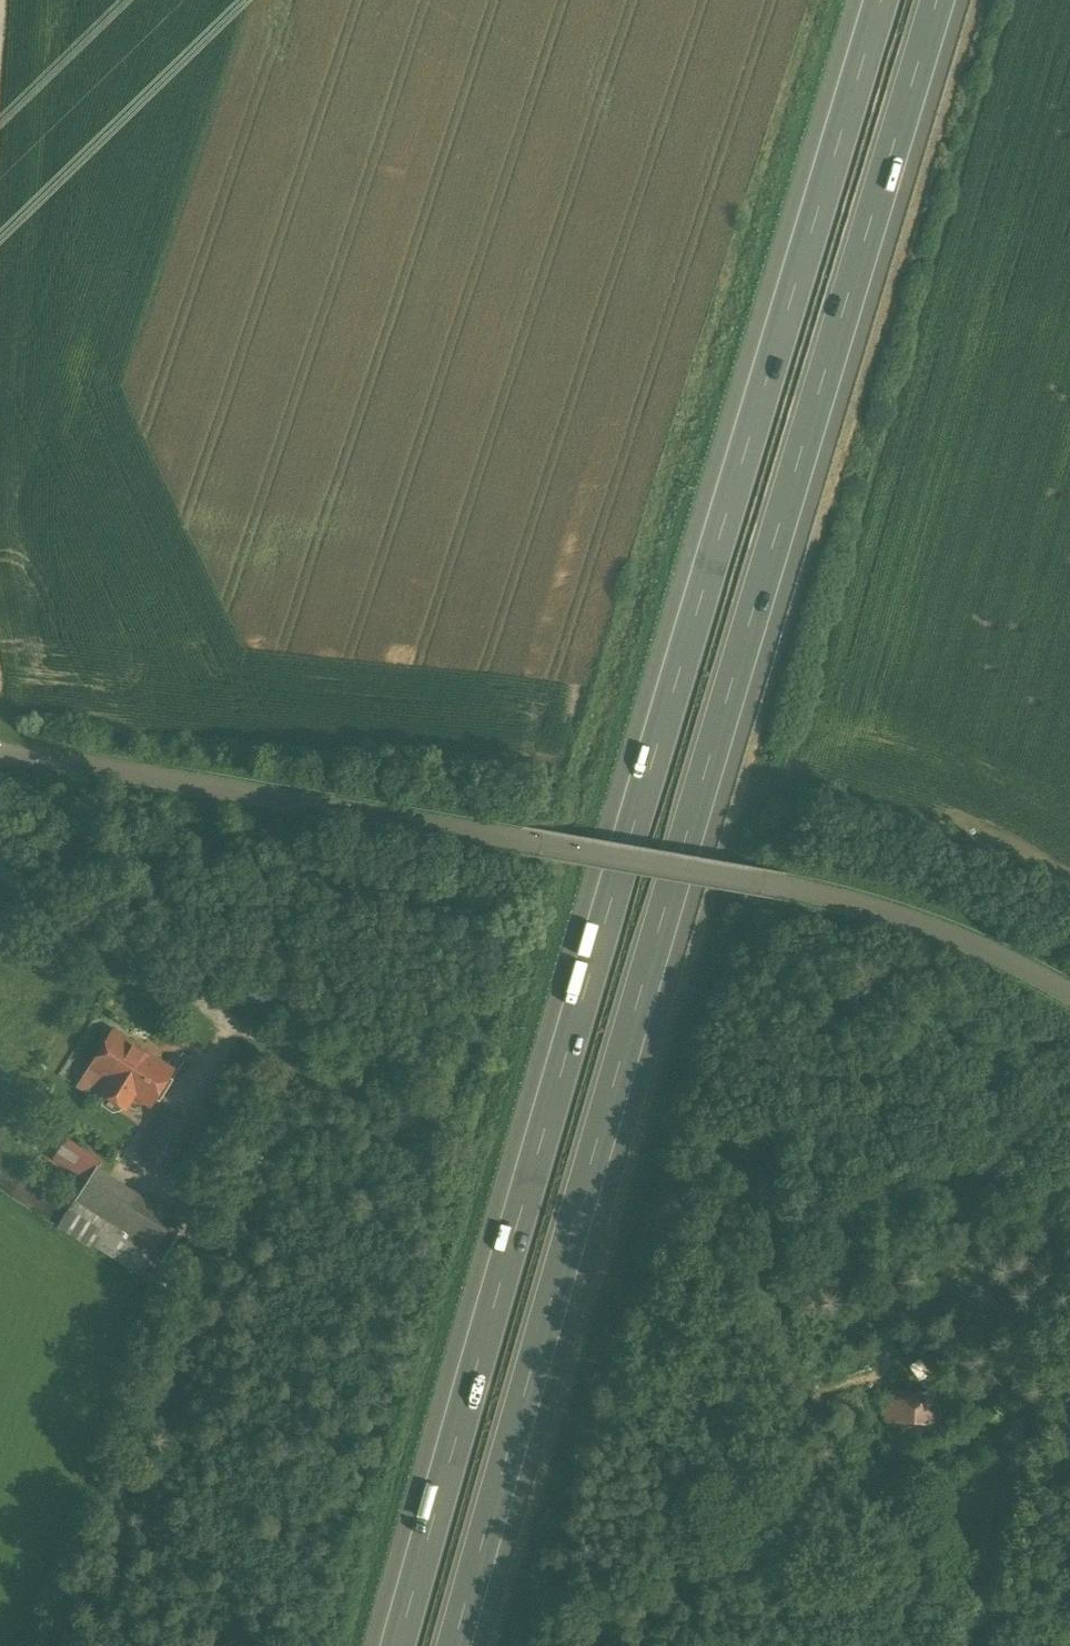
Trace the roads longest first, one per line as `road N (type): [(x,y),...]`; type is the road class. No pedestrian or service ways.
road 1 (motorway): [(462,1645),(948,0)]
road 2 (motorway): [(875,0),(399,1645)]
road 3 (unclassified): [(1069,998),(994,957),(864,908),(518,841)]
road 4 (unclassified): [(0,758),(518,841)]
road 5 (unclassified): [(1069,1636),(895,1540)]

